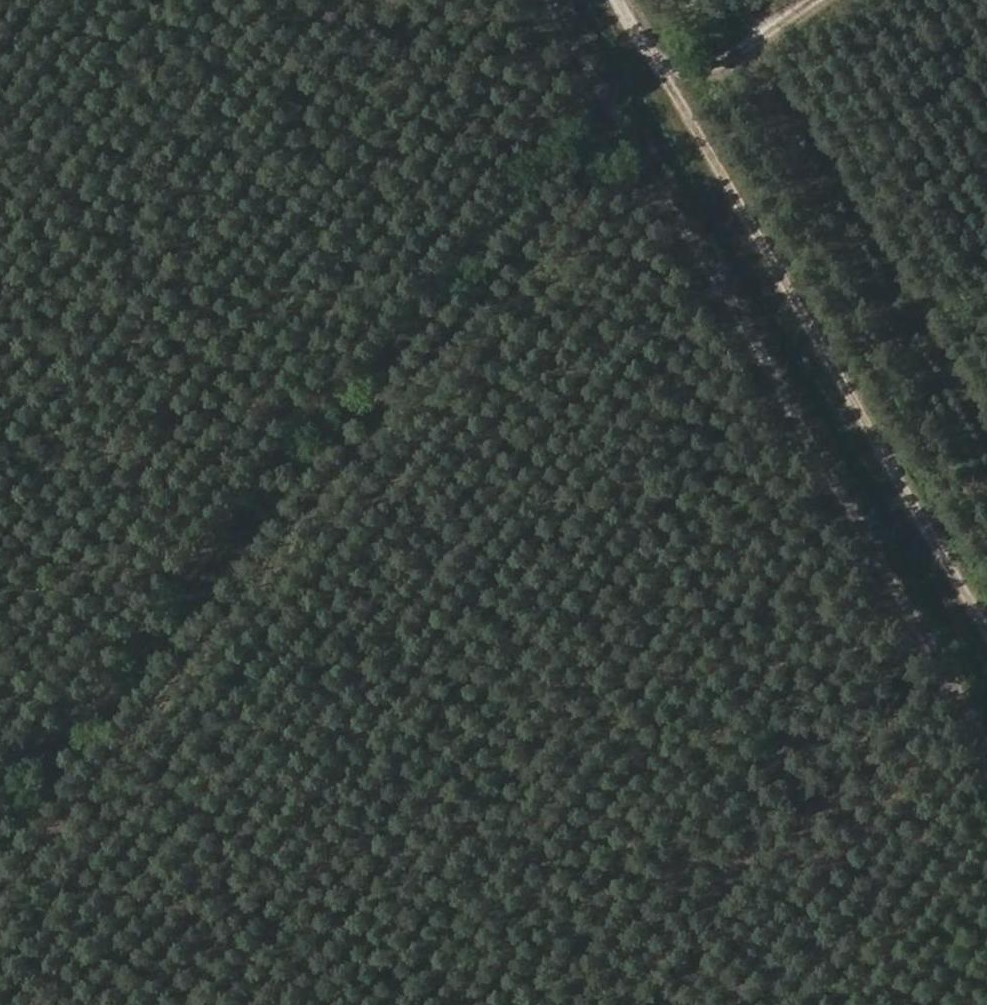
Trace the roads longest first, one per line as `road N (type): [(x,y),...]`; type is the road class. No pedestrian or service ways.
road 1 (track): [(986,628),(621,0)]
road 2 (track): [(658,68),(744,43),(811,0)]

